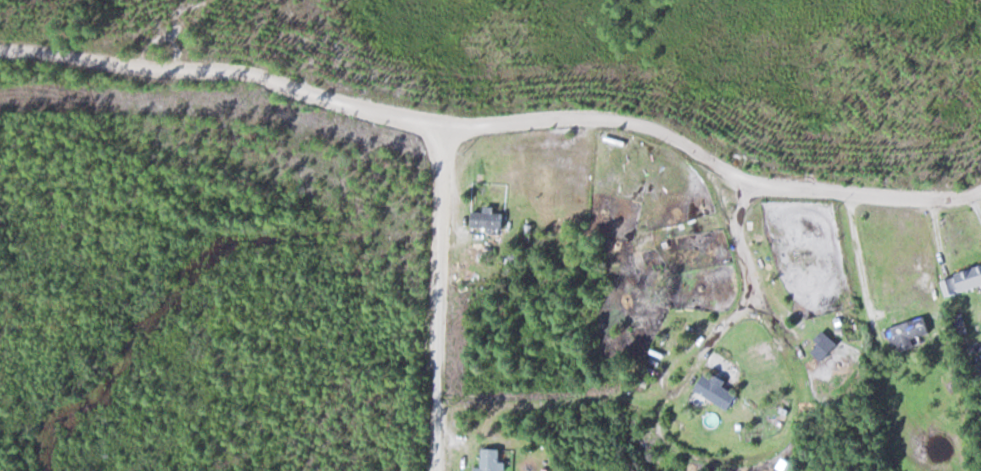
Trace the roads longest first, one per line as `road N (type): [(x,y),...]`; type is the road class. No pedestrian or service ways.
road 1 (track): [(980,188),(935,197),(765,185),(733,175),(668,133),(611,117),(442,123)]
road 2 (track): [(0,49),(241,71),(442,123)]
road 3 (track): [(434,470),(442,123)]

